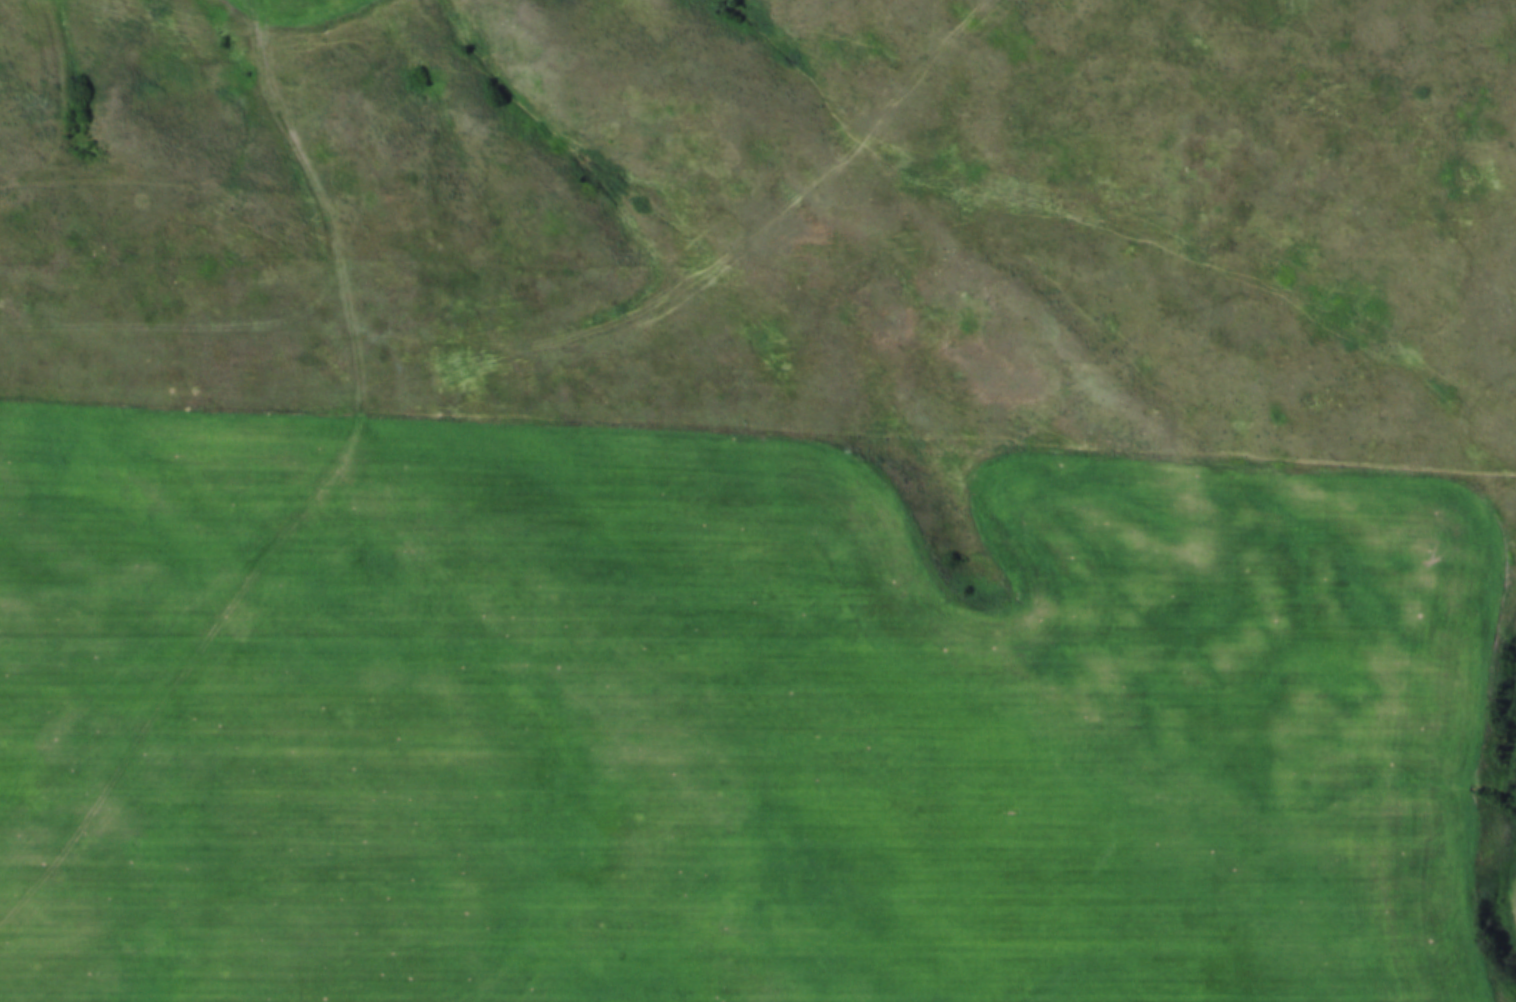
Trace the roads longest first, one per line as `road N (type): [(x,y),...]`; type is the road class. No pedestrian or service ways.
road 1 (track): [(247,336),(516,349),(571,347),(621,332),(711,282),(801,209),(993,0)]
road 2 (track): [(0,328),(247,336),(298,321),(336,291),(355,255),(272,86)]

